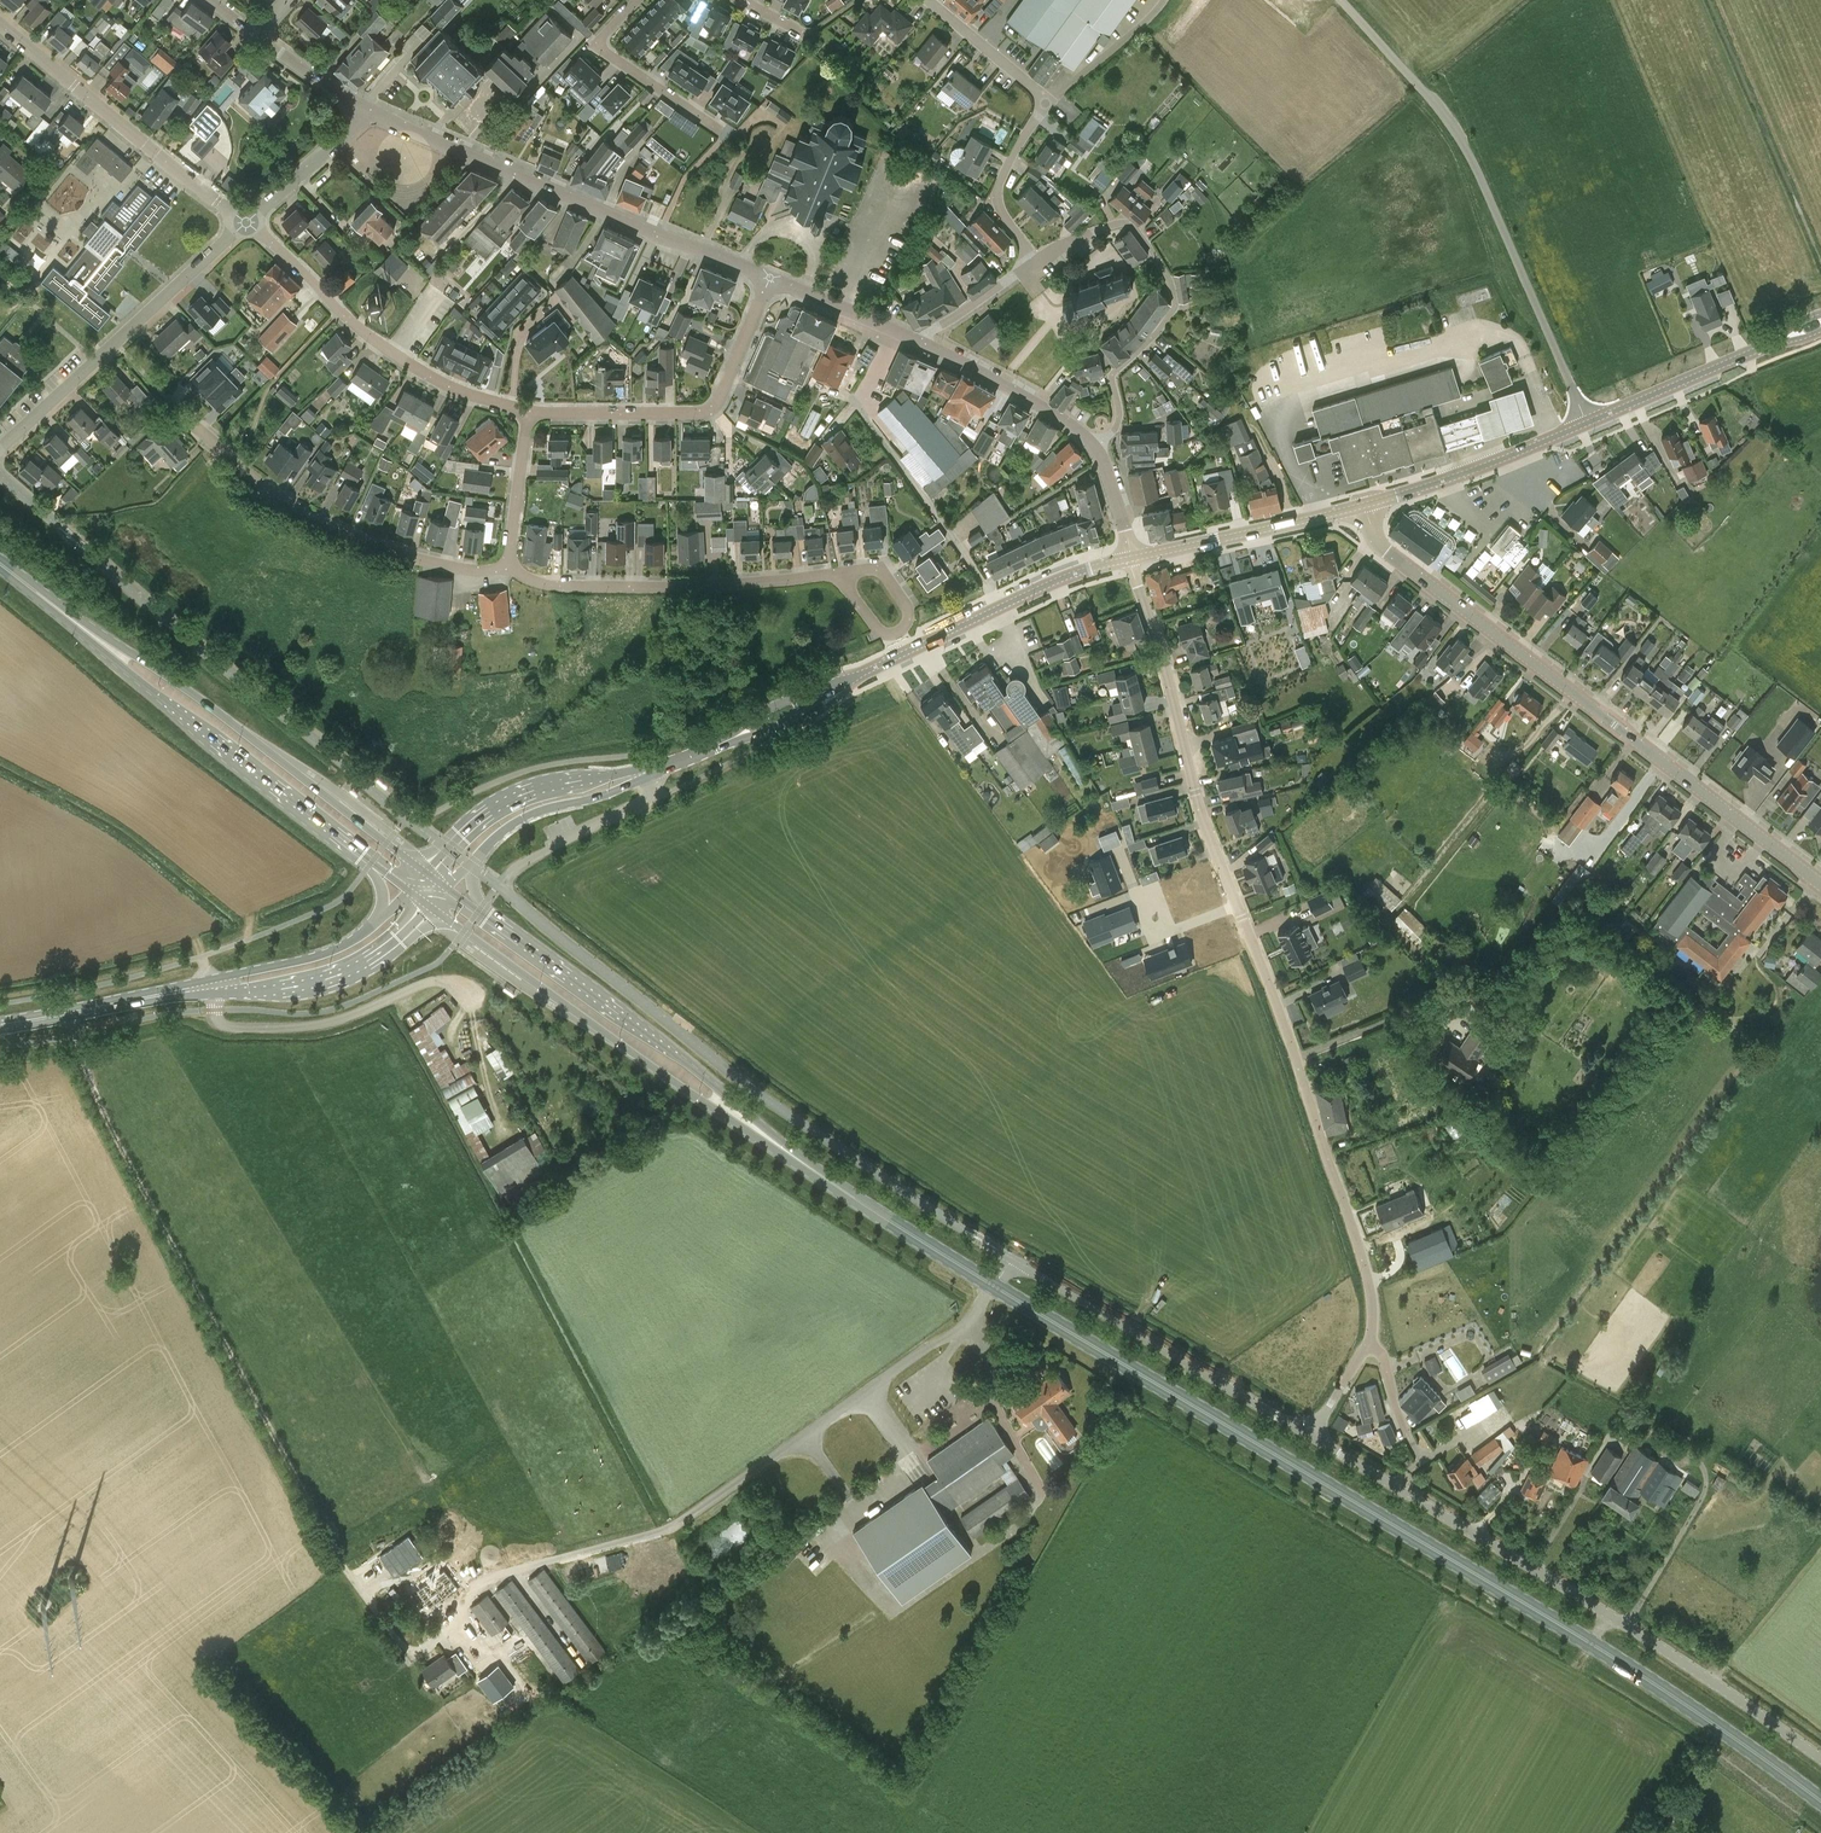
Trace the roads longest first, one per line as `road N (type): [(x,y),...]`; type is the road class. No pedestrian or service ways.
road 1 (primary): [(1820,1801),(1592,1643),(994,1286)]
road 2 (residential): [(1368,1344),(1368,1279),(1194,793),(1131,560)]
road 3 (unclassified): [(1820,1759),(1621,1622),(1311,1435)]
road 4 (residential): [(1820,884),(1383,549),(1366,506)]
road 5 (primary): [(432,910),(841,1189)]
road 6 (primary): [(841,1189),(448,890)]
road 7 (secondary): [(1366,506),(1498,461),(1774,342)]
road 8 (residential): [(771,279),(366,109)]
road 9 (primary): [(426,873),(211,707),(81,627)]
road 10 (primary): [(81,627),(409,891)]
road 11 (residential): [(507,567),(442,565),(342,531),(272,490),(171,404)]
road 12 (unclassified): [(1311,1435),(1013,1258),(994,1286)]
road 13 (residential): [(1096,446),(1119,420),(1112,374),(1174,309),(1171,285),(1125,223),(1066,243),(1036,264)]
road 14 (residential): [(246,222),(376,342),(447,385),(530,411)]
road 15 (secondary): [(817,695),(1036,590),(1131,560)]
road 16 (residential): [(0,450),(246,222)]
road 17 (residential): [(837,574),(698,587),(567,587),(507,567)]
road 18 (residential): [(530,411),(710,412),(771,279)]
road 19 (residential): [(246,222),(0,24)]
road 20 (secondary): [(651,770),(547,787),(504,803),(426,873)]
road 21 (primary): [(211,986),(282,989),(338,976),(399,940),(432,910)]
road 22 (secondary): [(448,890),(518,821),(608,795),(651,770)]
road 23 (secondary): [(1131,560),(1366,506)]
road 24 (primary): [(409,891),(360,937),(322,955),(211,986)]
road 25 (residential): [(637,0),(601,37),(602,51),(727,134)]
road 26 (primary): [(0,1023),(211,986)]
road 27 (residential): [(1096,446),(1048,410),(920,343)]
road 28 (residential): [(1036,264),(997,192),(1050,100)]
road 29 (primary): [(994,1286),(841,1189)]
road 30 (residential): [(837,574),(878,630),(893,634),(904,627),(908,608),(880,568)]
road 31 (residential): [(246,222),(366,109)]
road 32 (residential): [(920,343),(771,279)]
road 33 (residential): [(1050,100),(928,0)]
road 34 (residential): [(507,567),(530,411)]
road 35 (residential): [(1050,100),(1164,0)]
road 36 (residential): [(1036,264),(920,343)]
road 37 (residential): [(366,109),(256,35)]

